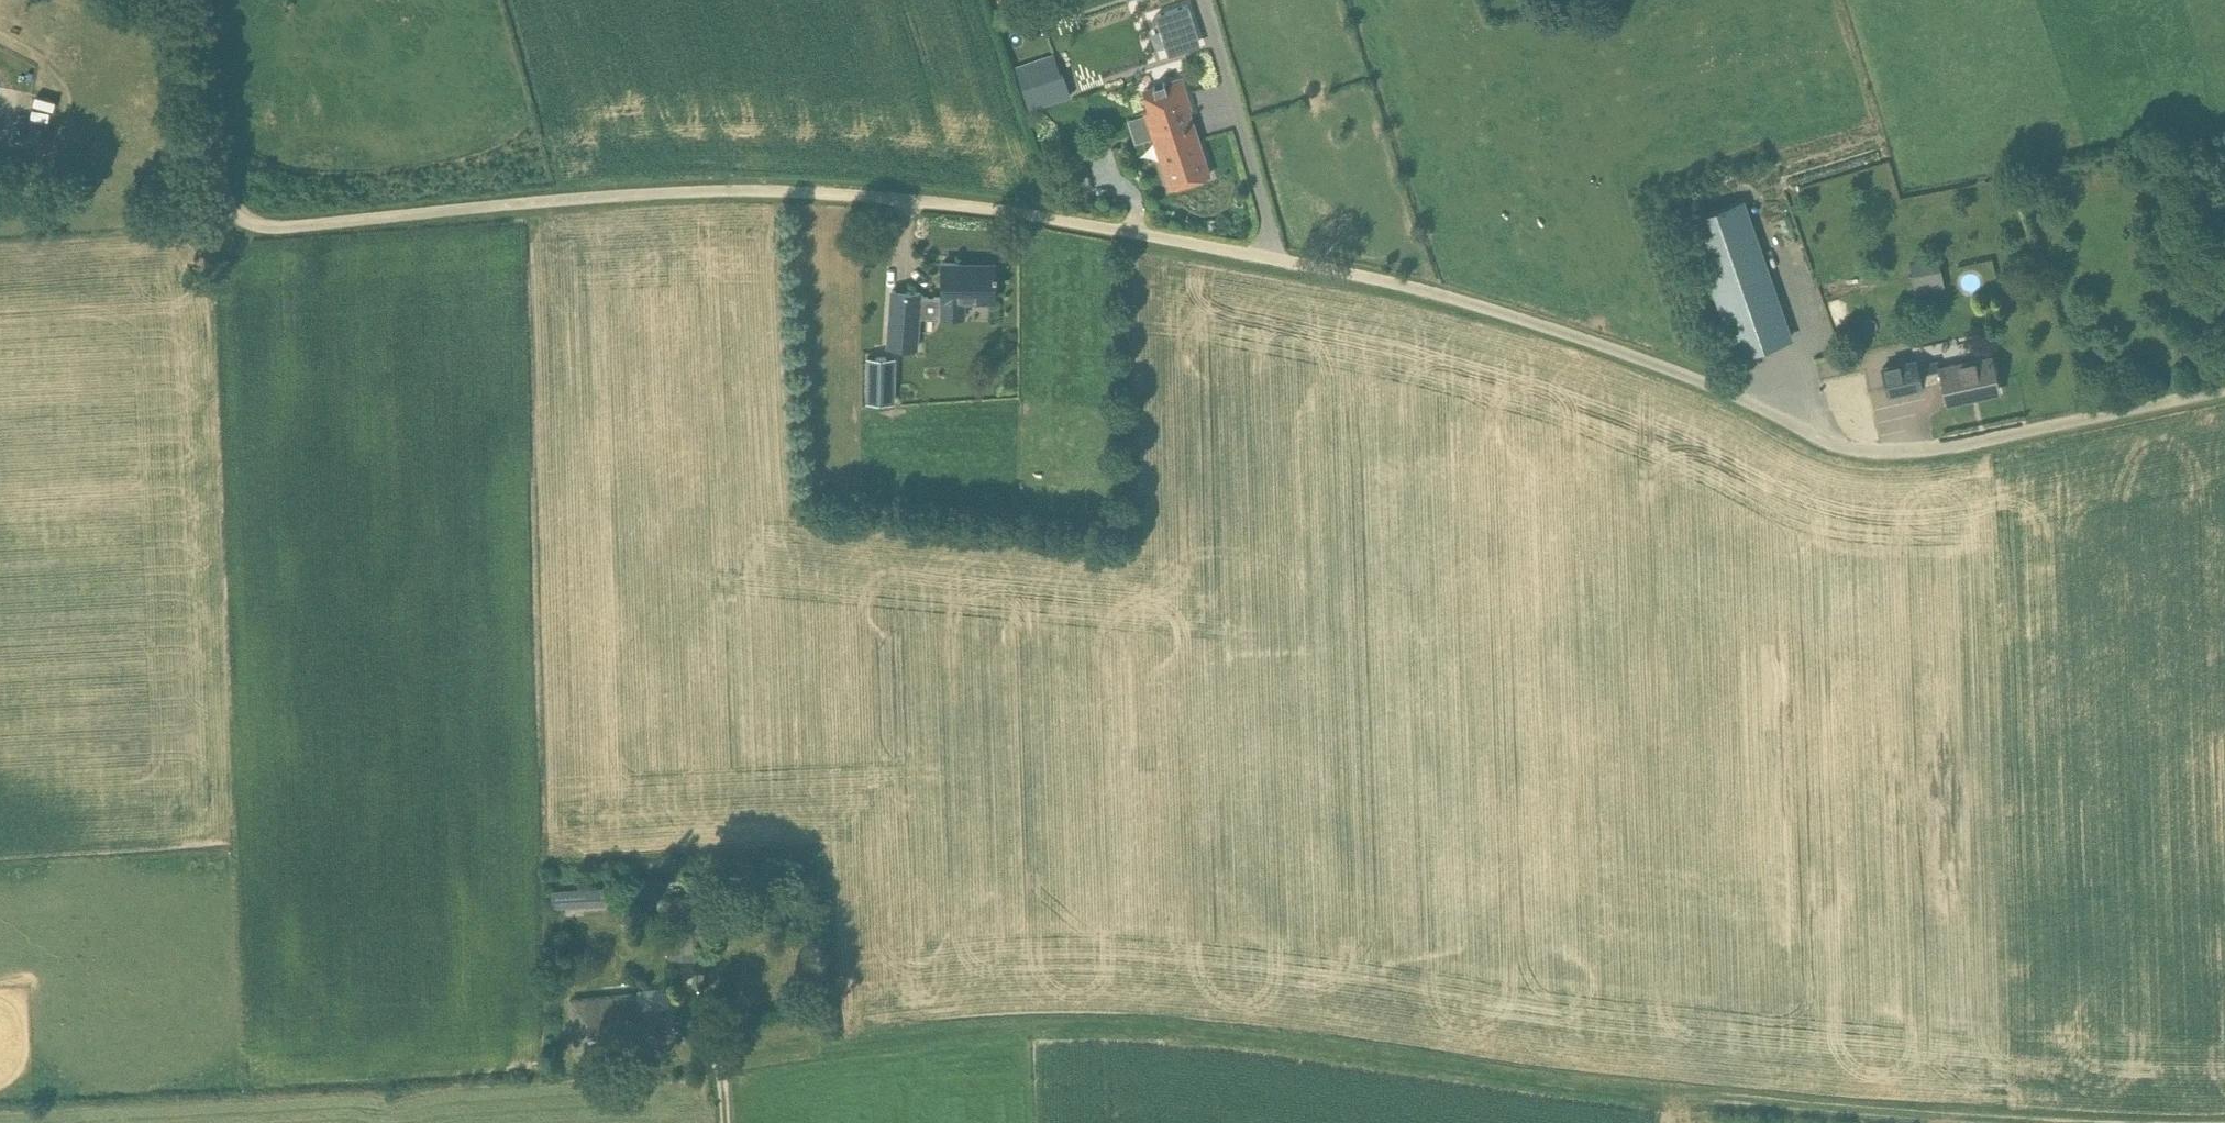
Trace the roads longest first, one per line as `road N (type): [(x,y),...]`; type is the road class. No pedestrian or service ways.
road 1 (unclassified): [(2224,373),(1901,444),(1853,435),(1724,367),(1615,329),(1359,262),(1100,215),(866,188),(680,189),(249,225),(229,209),(224,192),(211,0)]
road 2 (track): [(730,1122),(733,1065),(750,1055),(1136,1028),(1989,1118),(2224,1122)]

